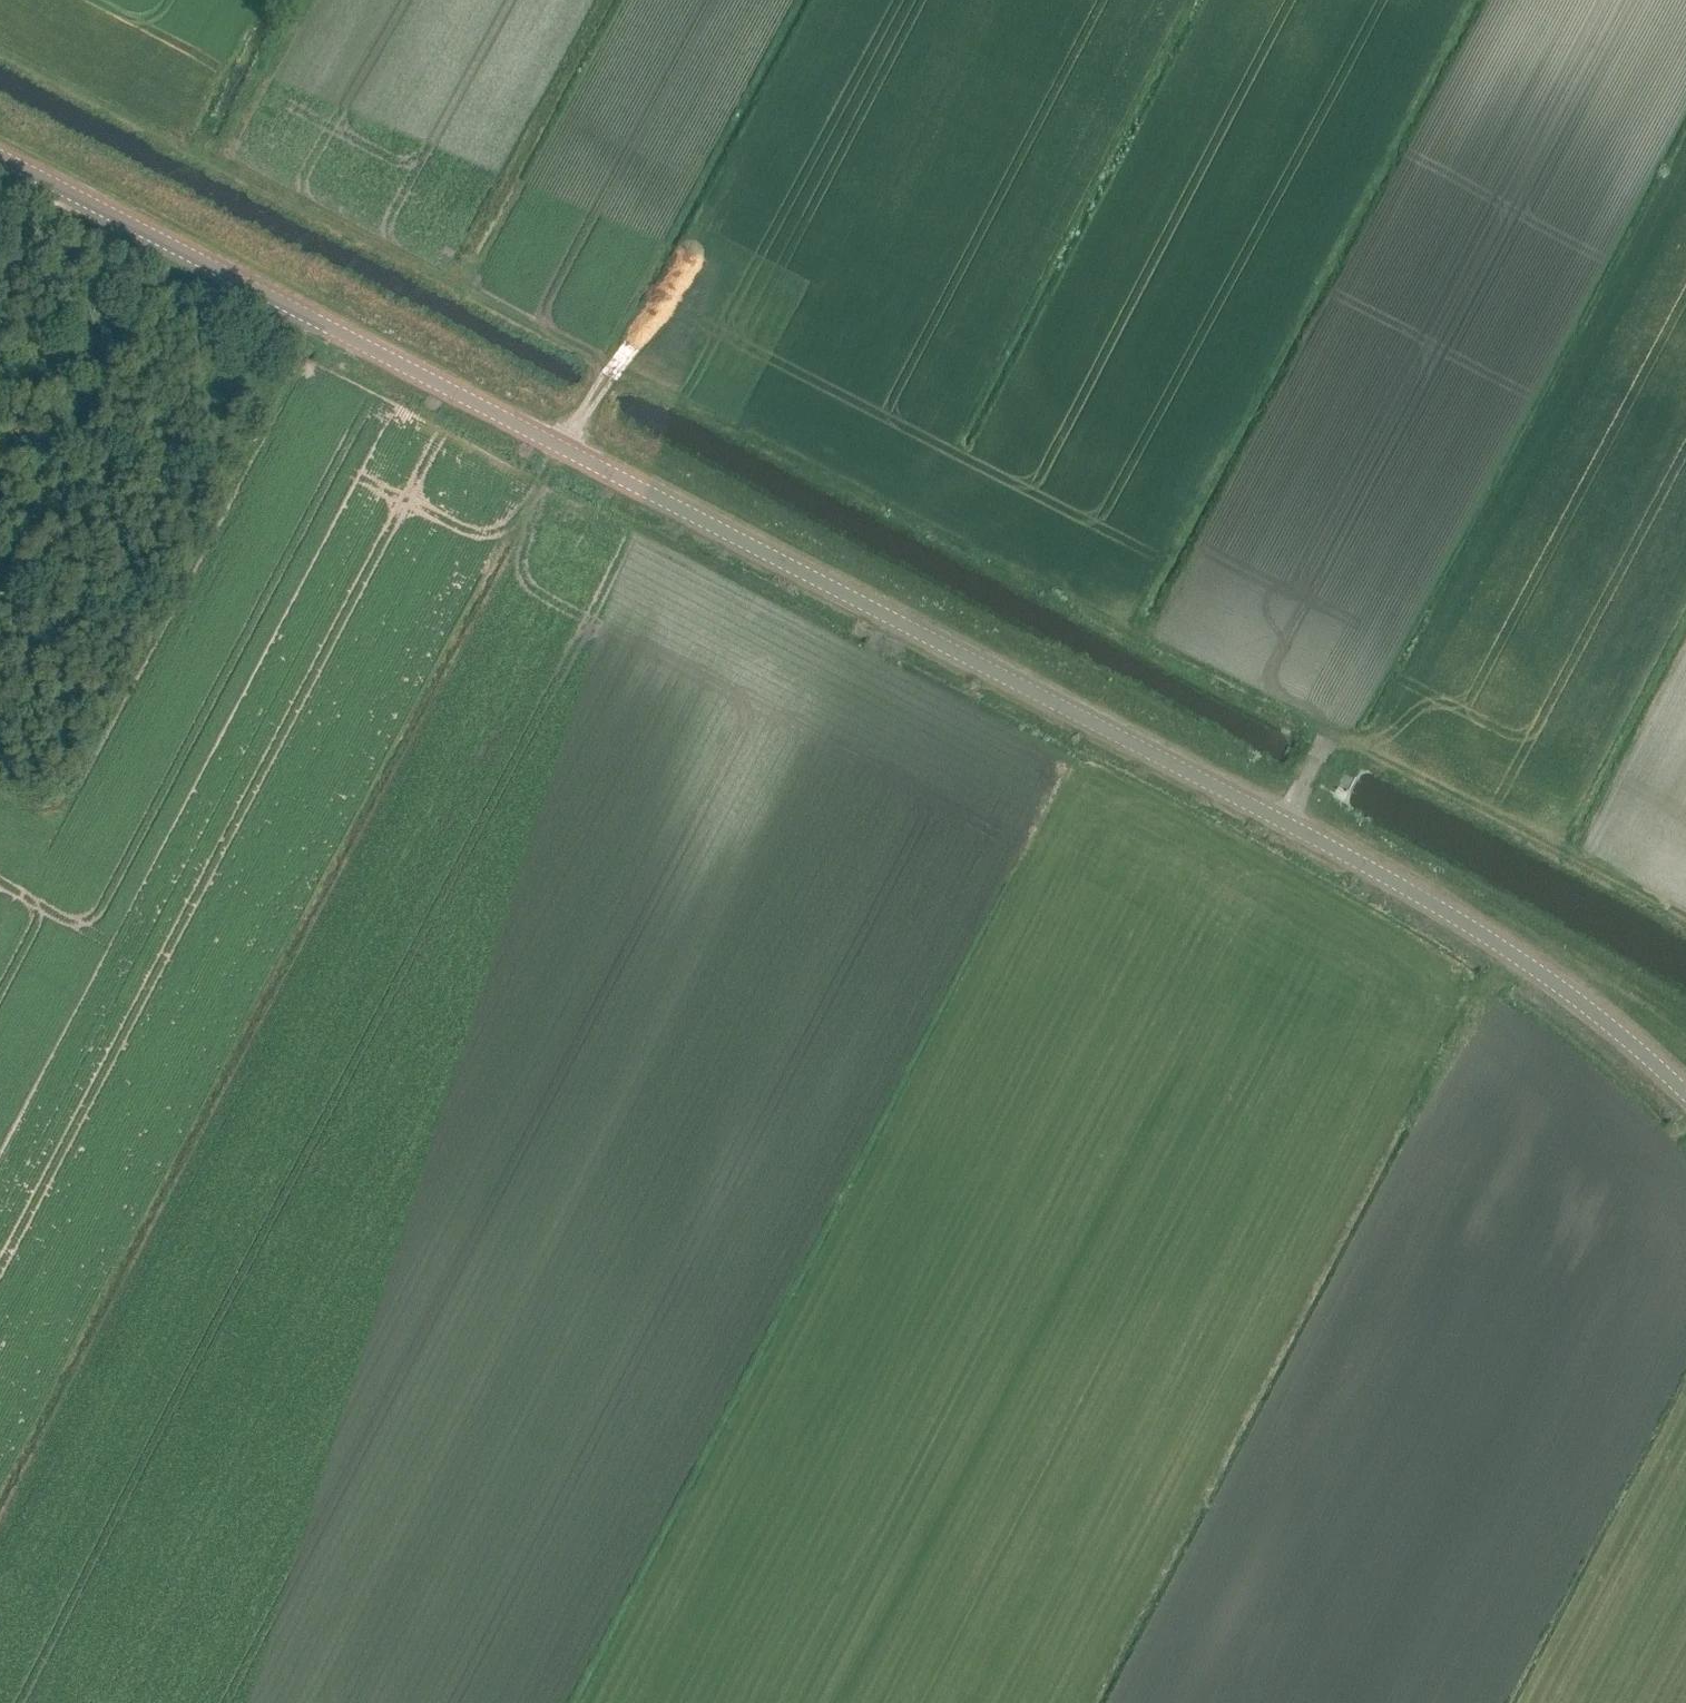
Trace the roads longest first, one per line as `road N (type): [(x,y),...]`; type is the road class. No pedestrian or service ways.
road 1 (unclassified): [(1685,1092),(1538,970),(1316,839),(0,157)]

